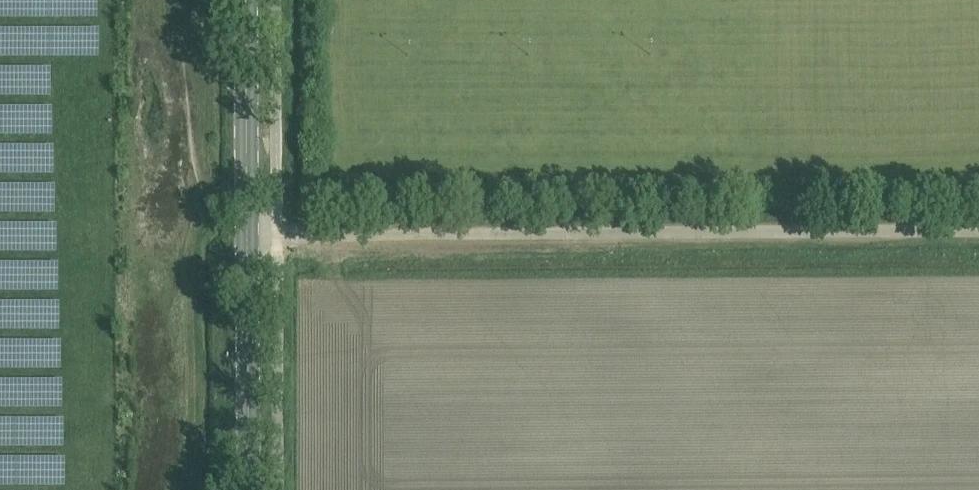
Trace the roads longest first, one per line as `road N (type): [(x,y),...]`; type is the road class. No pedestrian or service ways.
road 1 (unclassified): [(247,235),(978,230)]
road 2 (tertiary): [(248,489),(247,235)]
road 3 (tertiary): [(247,235),(246,0)]

